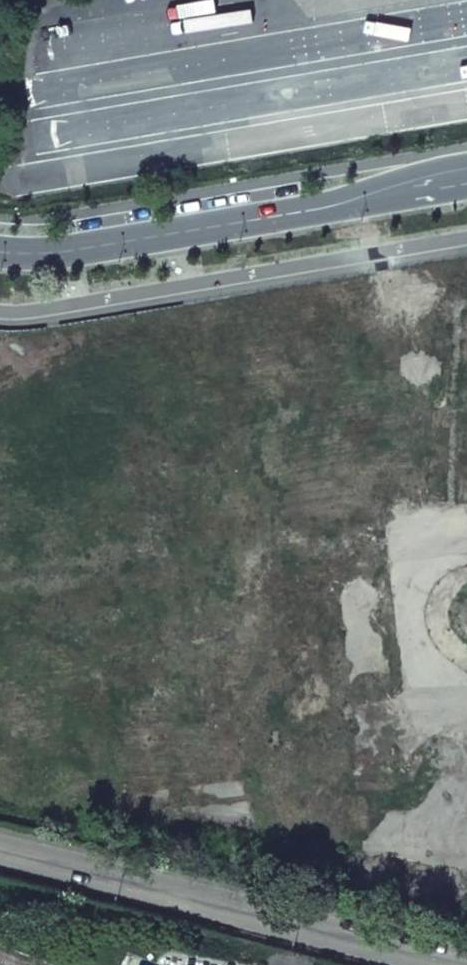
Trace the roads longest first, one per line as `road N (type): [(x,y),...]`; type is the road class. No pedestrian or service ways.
road 1 (secondary): [(0,253),(66,253),(466,183)]
road 2 (residential): [(0,846),(444,964)]

